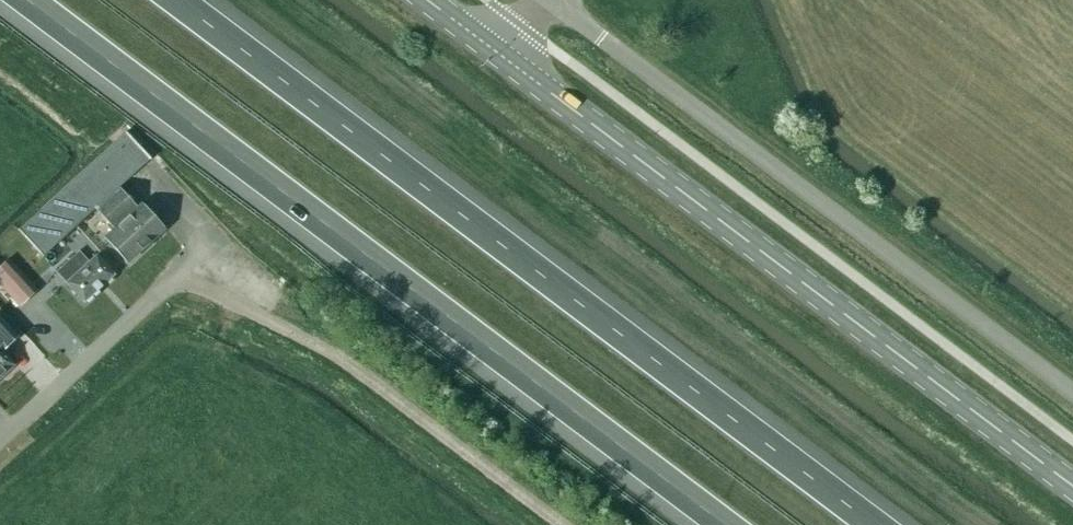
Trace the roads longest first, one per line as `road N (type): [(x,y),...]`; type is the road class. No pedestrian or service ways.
road 1 (motorway): [(865,524),(171,0)]
road 2 (motorway): [(22,0),(713,524)]
road 3 (tertiary): [(1072,488),(495,54)]
road 4 (unclassified): [(1072,393),(551,0)]
road 5 (track): [(250,307),(341,361),(566,524)]
road 6 (unclassified): [(0,444),(174,282),(250,307)]

